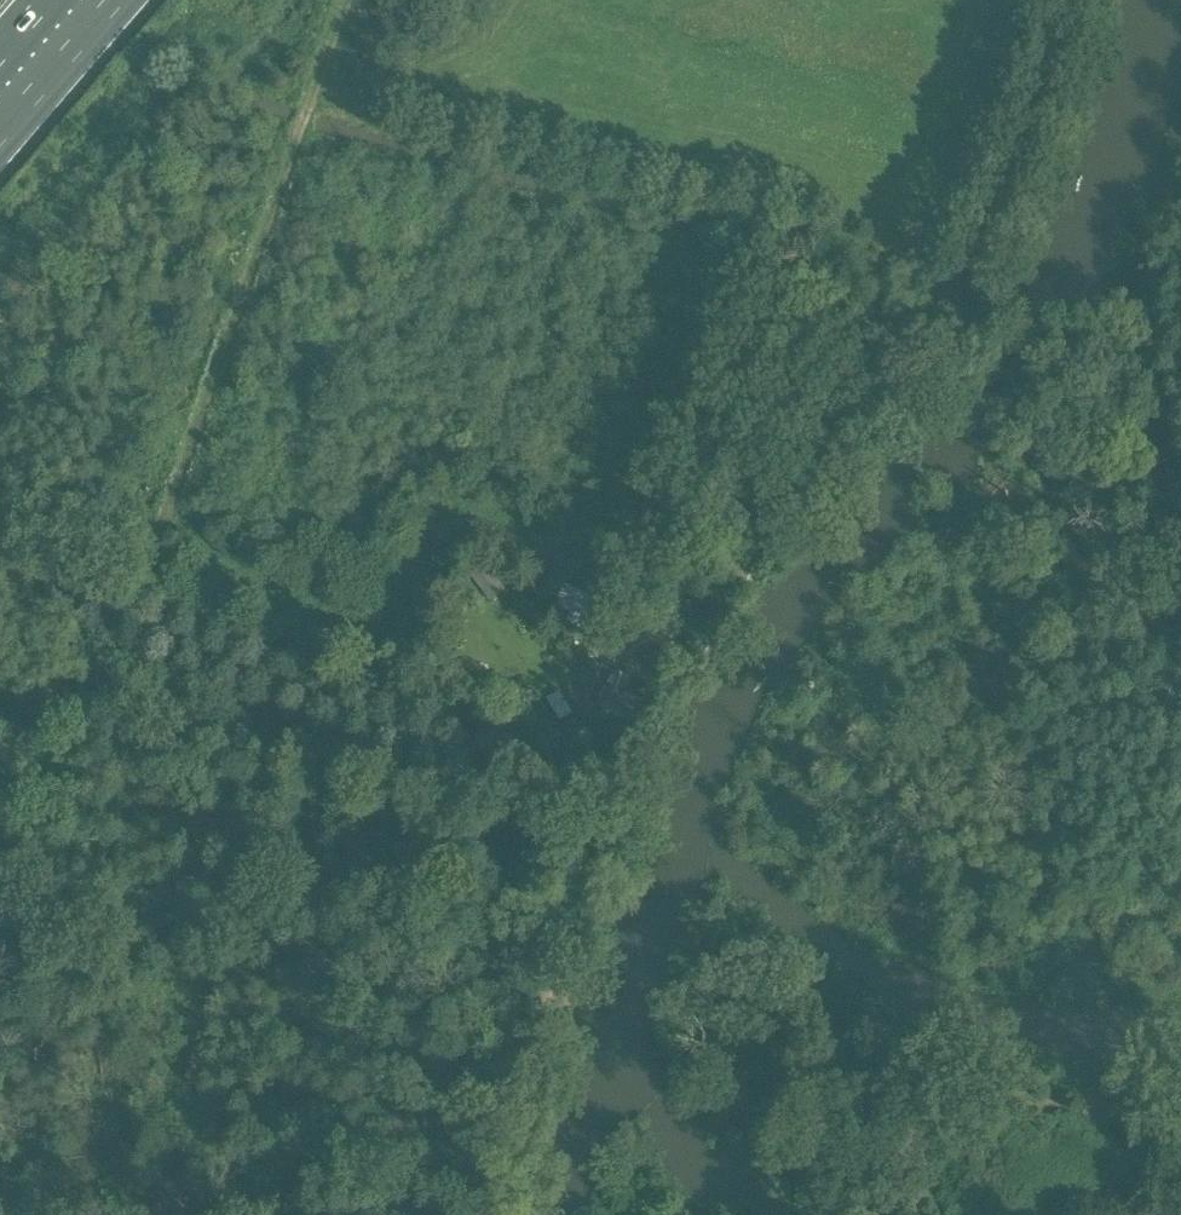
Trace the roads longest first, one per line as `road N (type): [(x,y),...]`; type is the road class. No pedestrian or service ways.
road 1 (track): [(125,614),(348,0)]

